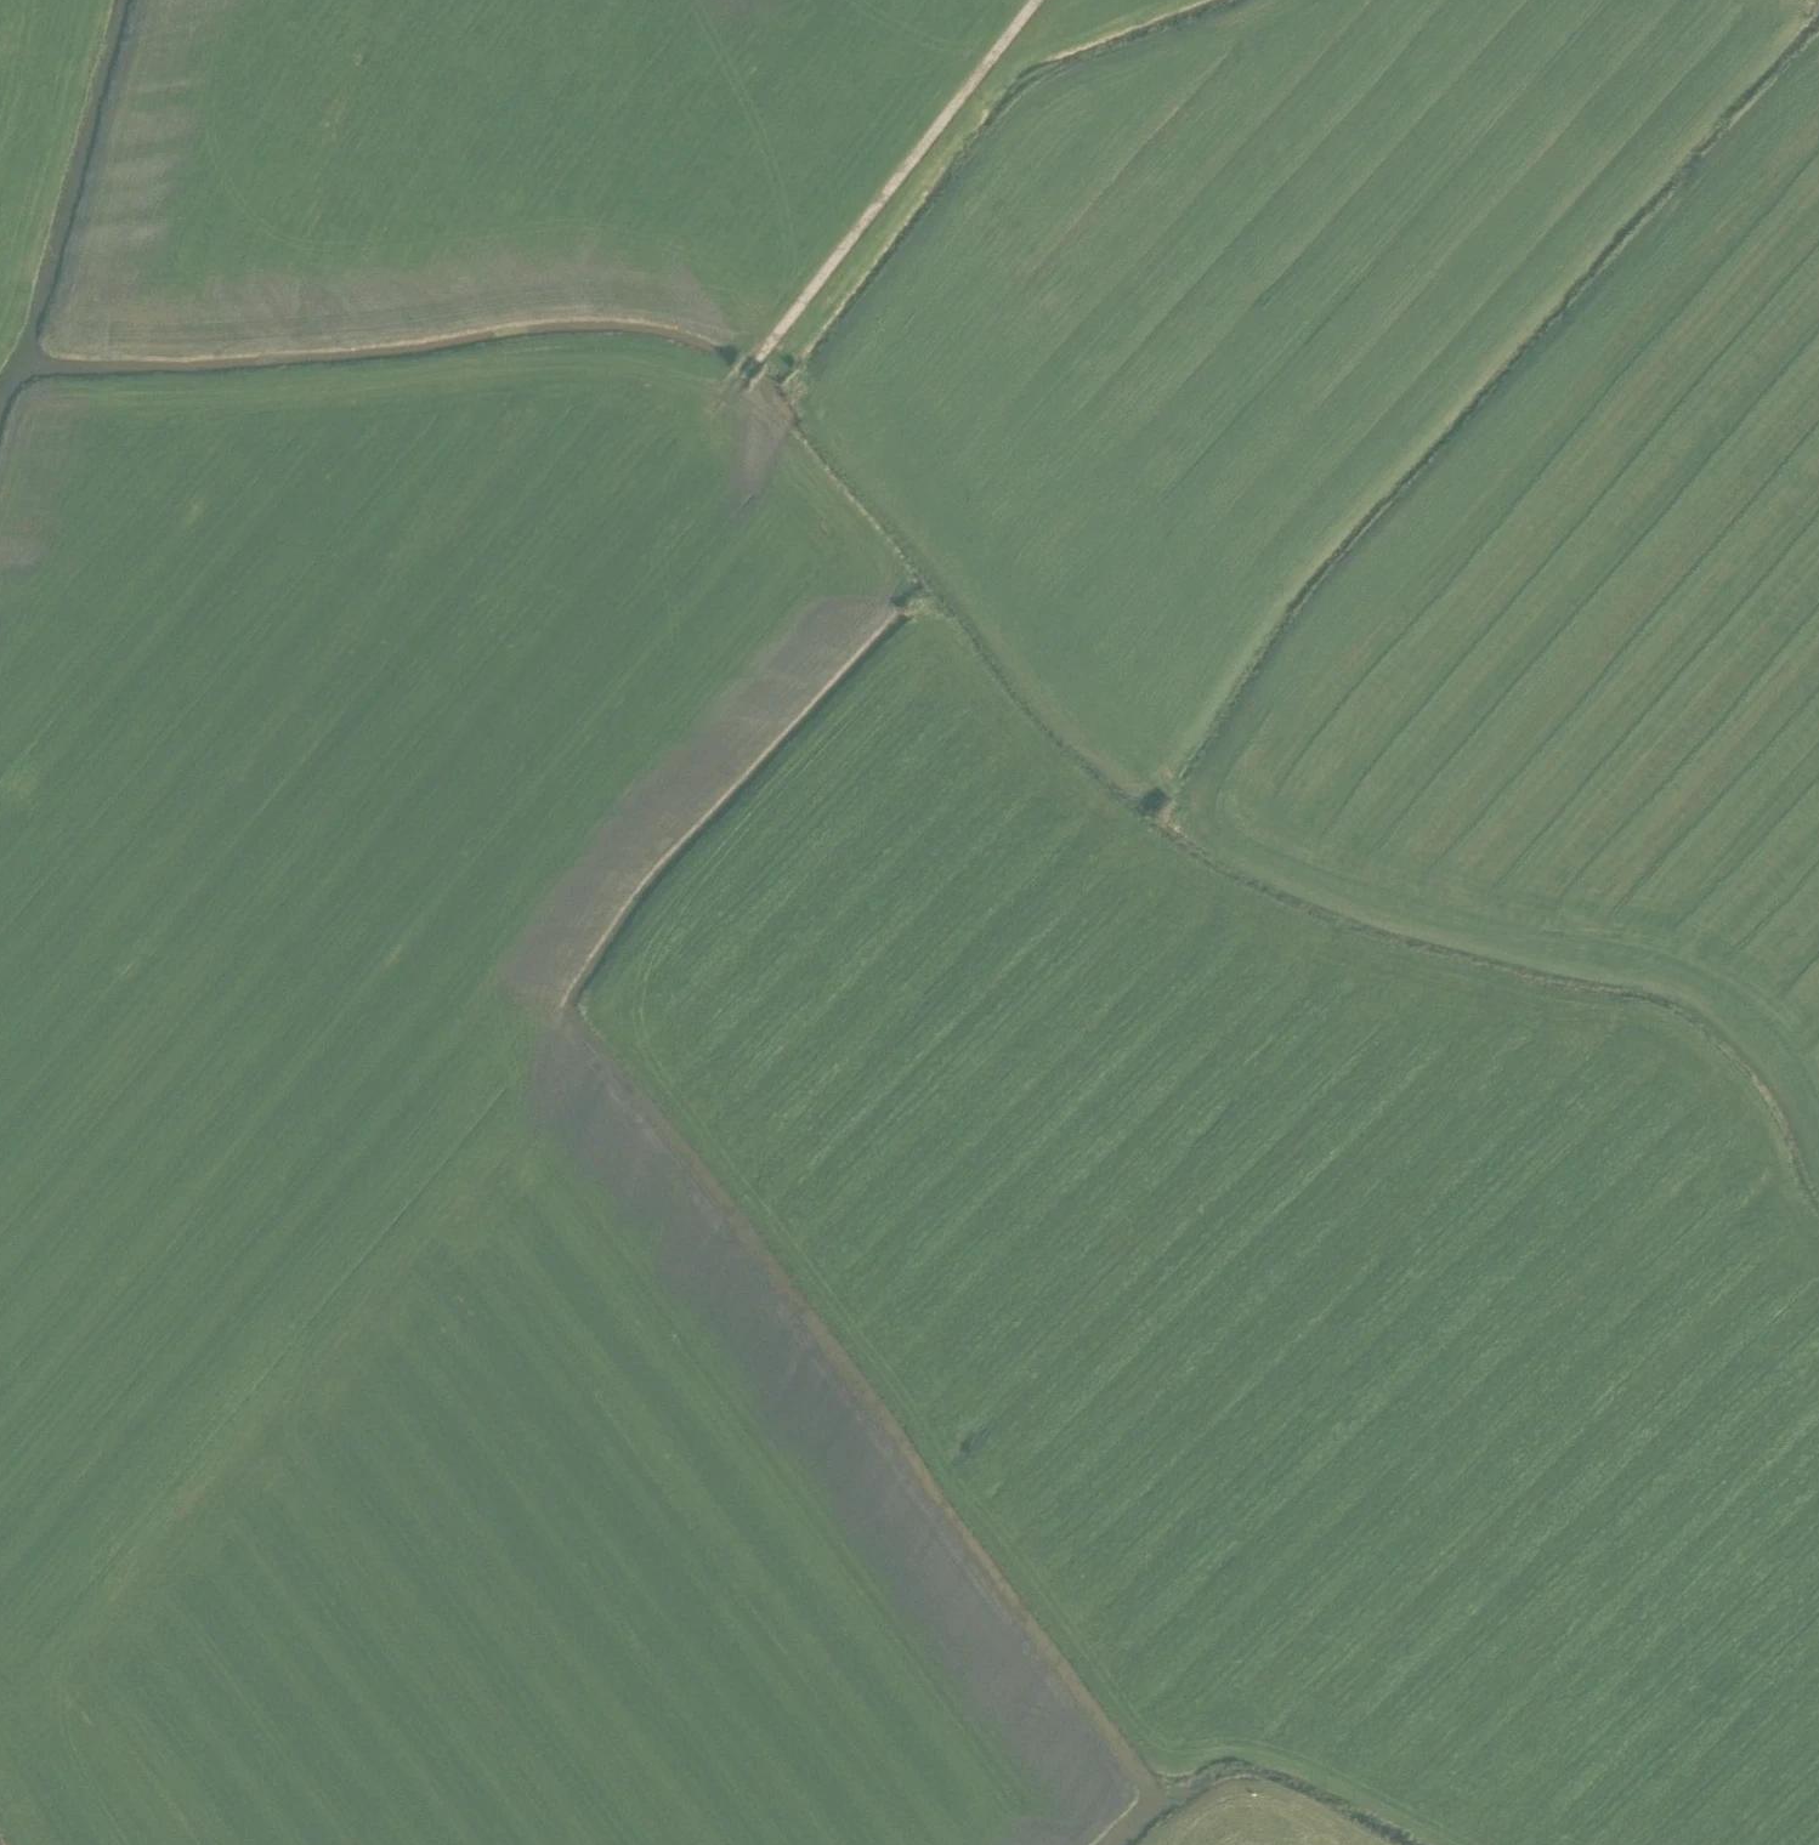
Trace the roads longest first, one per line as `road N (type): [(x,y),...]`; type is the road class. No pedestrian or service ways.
road 1 (track): [(750,371),(1038,0)]

